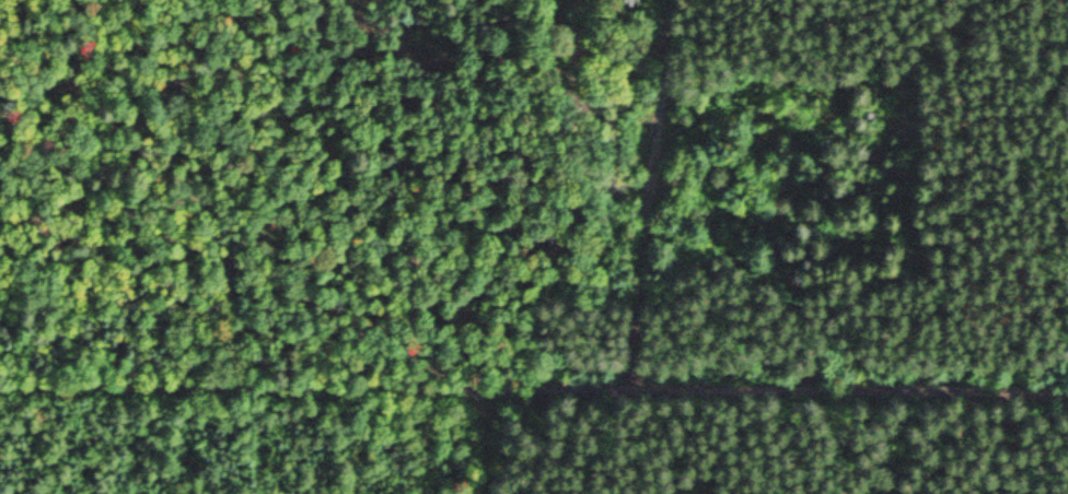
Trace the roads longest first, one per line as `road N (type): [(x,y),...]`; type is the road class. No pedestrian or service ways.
road 1 (track): [(1067,391),(0,387)]
road 2 (track): [(658,0),(639,388)]

